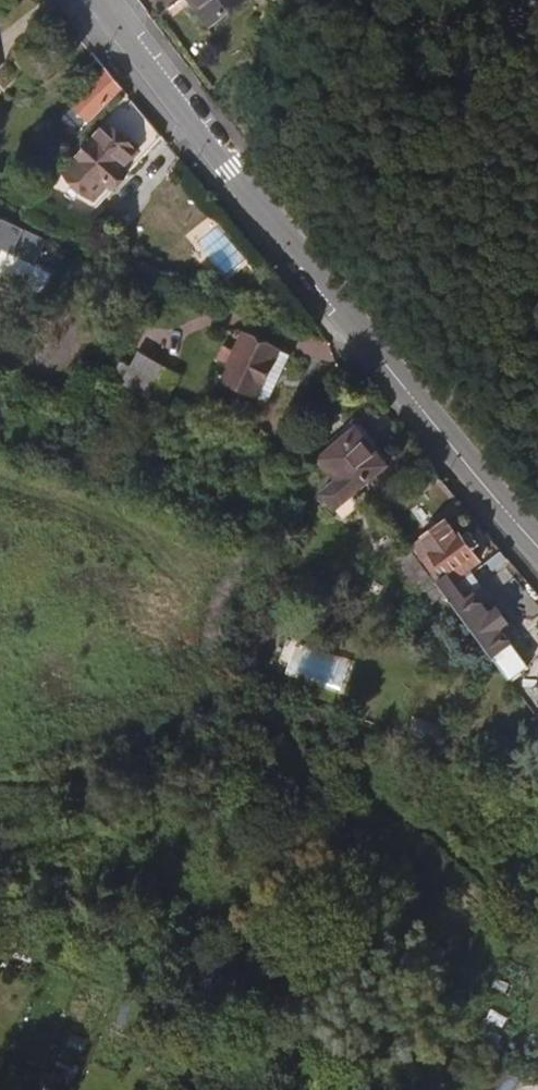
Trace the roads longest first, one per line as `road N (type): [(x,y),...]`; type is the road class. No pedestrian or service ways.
road 1 (tertiary): [(537,547),(103,0)]

